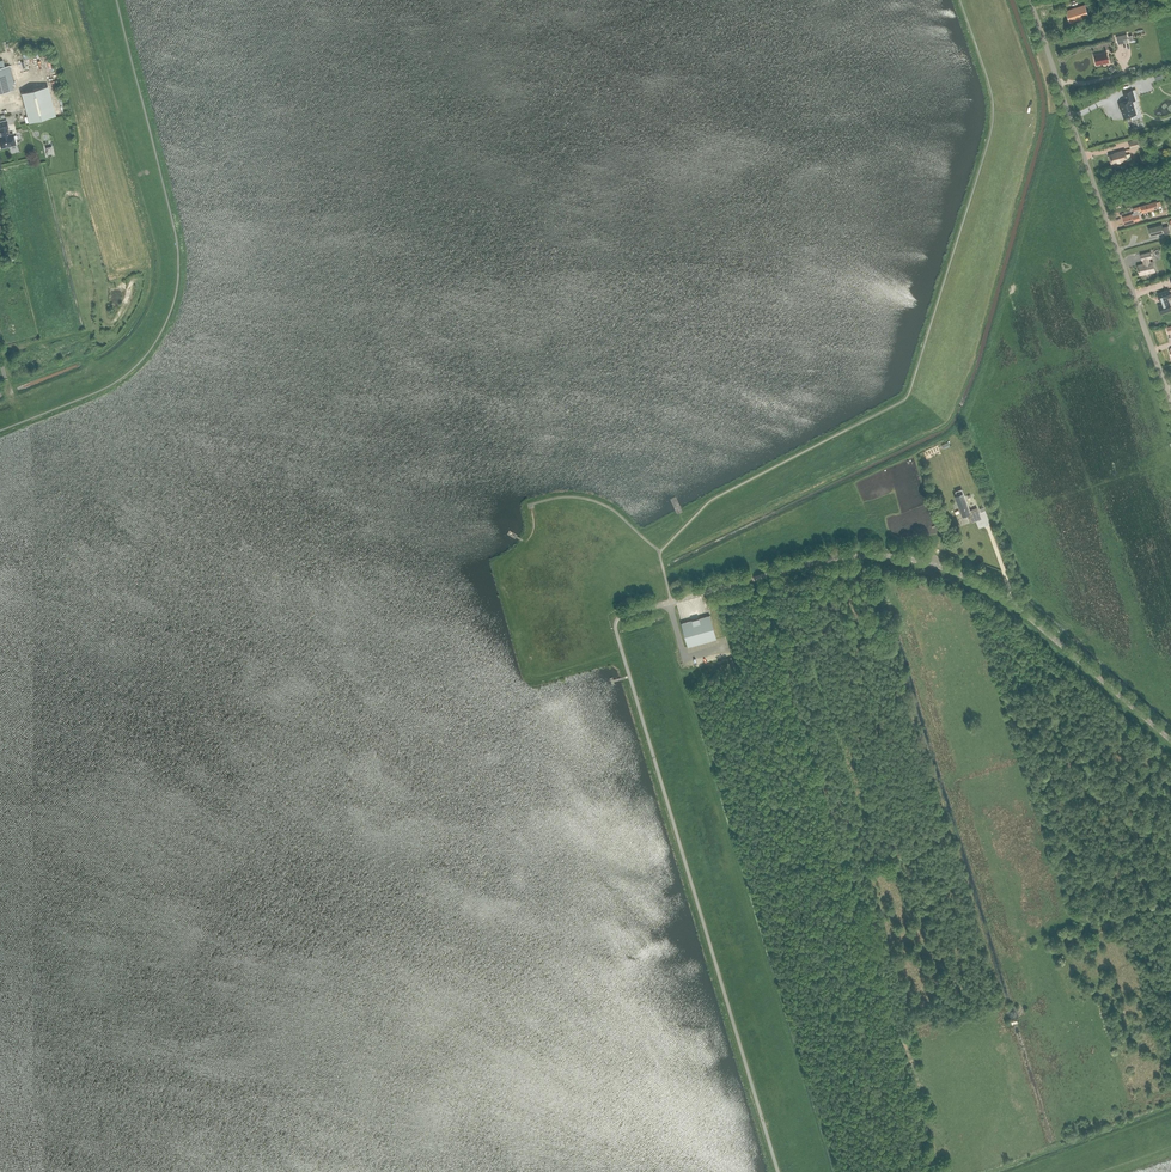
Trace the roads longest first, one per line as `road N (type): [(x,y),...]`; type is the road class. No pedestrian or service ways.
road 1 (unclassified): [(1170,742),(1016,607),(933,565),(845,556),(620,616)]
road 2 (residential): [(1170,407),(1028,0)]

